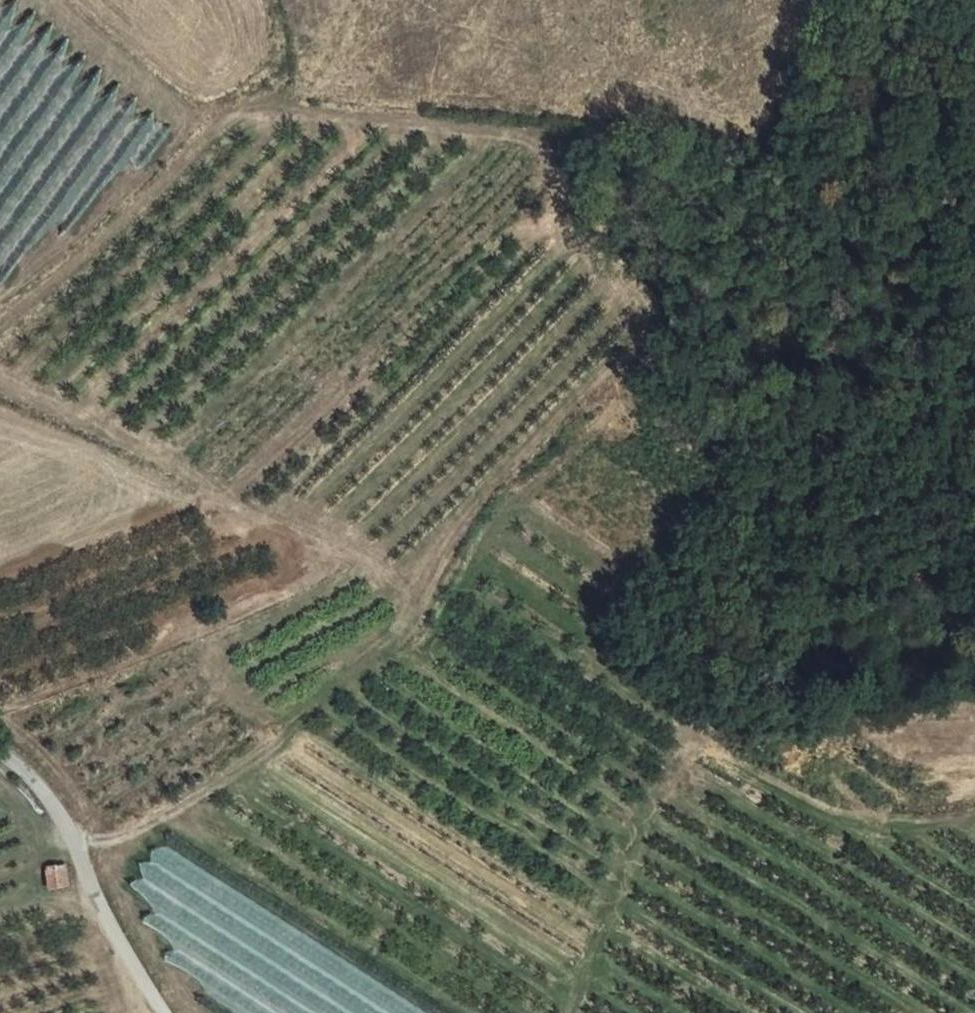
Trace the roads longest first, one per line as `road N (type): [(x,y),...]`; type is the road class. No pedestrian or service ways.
road 1 (track): [(58,0),(118,60),(216,129),(301,101),(572,132)]
road 2 (unclassified): [(0,758),(65,829),(163,1012)]
road 3 (track): [(216,129),(0,313)]

